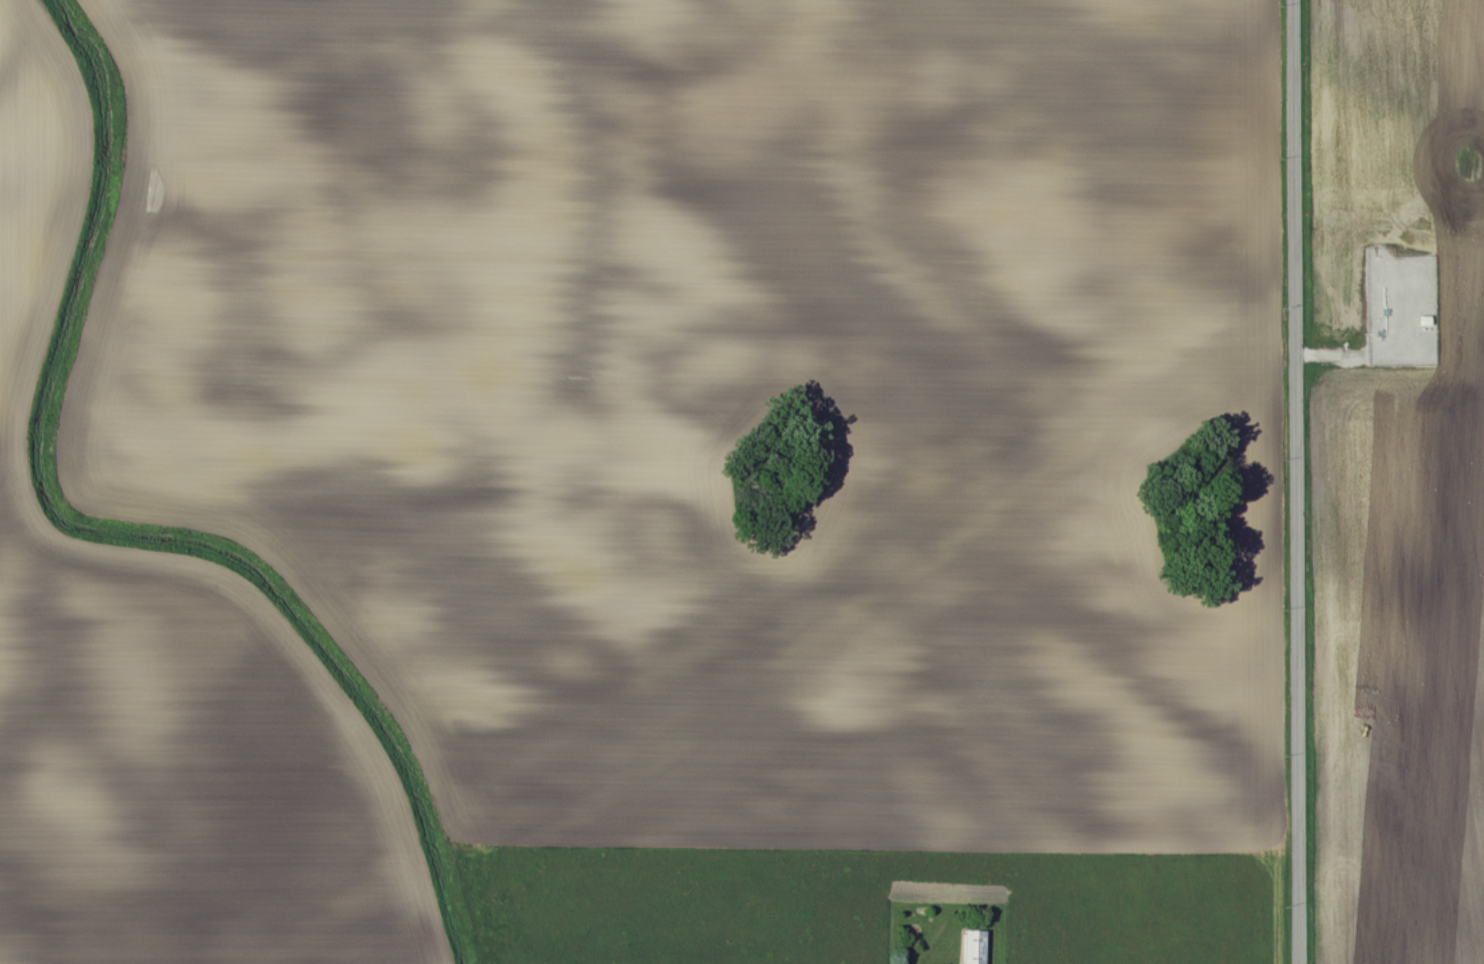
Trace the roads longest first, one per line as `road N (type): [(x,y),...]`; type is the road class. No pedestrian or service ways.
road 1 (residential): [(1291,0),(1297,963)]

